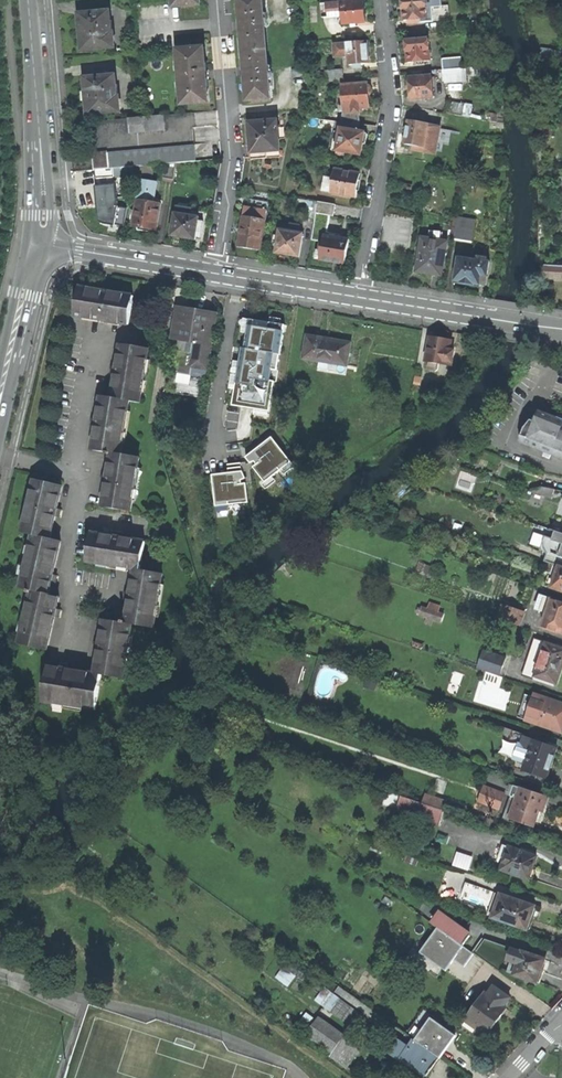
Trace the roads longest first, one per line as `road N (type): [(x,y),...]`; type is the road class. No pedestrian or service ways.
road 1 (residential): [(384,0),(392,116),(360,297)]
road 2 (residential): [(213,0),(218,71),(231,109),(229,201),(215,274)]
road 3 (tertiary): [(42,244),(28,0)]
road 4 (tertiary): [(42,244),(215,274)]
road 5 (tertiary): [(0,410),(42,244)]
road 6 (tertiary): [(215,274),(360,297)]
road 7 (tertiary): [(360,297),(486,318)]

